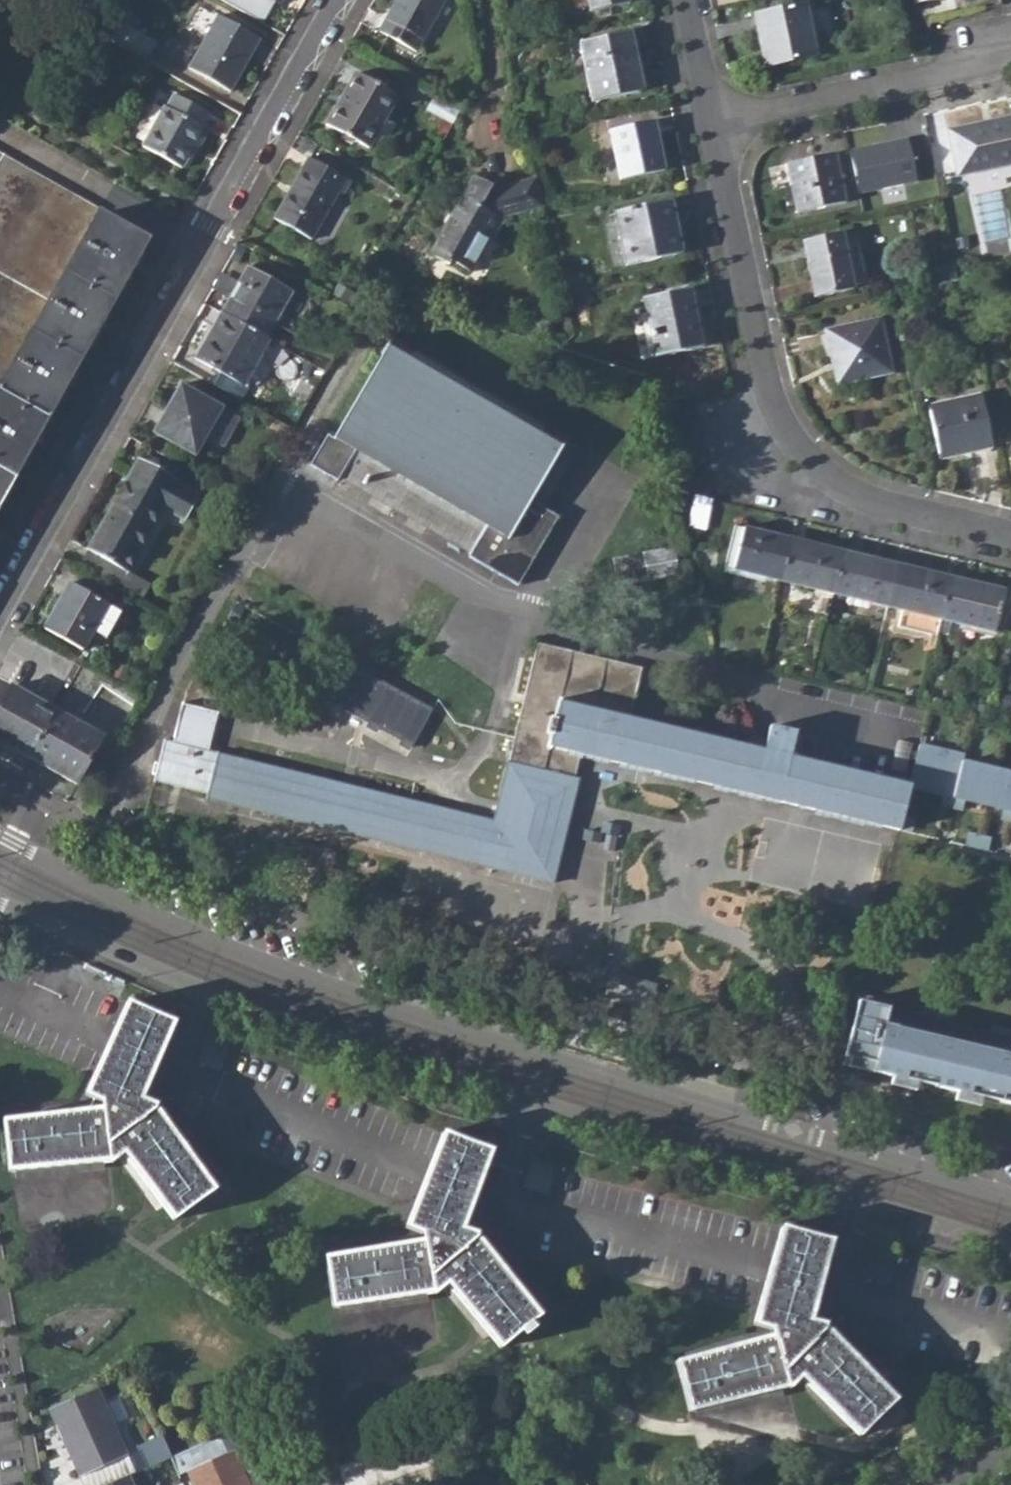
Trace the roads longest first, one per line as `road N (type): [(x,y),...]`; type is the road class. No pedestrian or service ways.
road 1 (tertiary): [(1010,1195),(377,1003),(118,895),(0,835)]
road 2 (tertiary): [(0,902),(244,1007),(1010,1247)]
road 3 (residential): [(0,615),(156,349),(336,0)]
road 4 (residential): [(1010,541),(820,497),(792,477),(773,432),(708,124)]
road 5 (residential): [(708,124),(1010,56)]
road 6 (residential): [(708,124),(681,0)]

